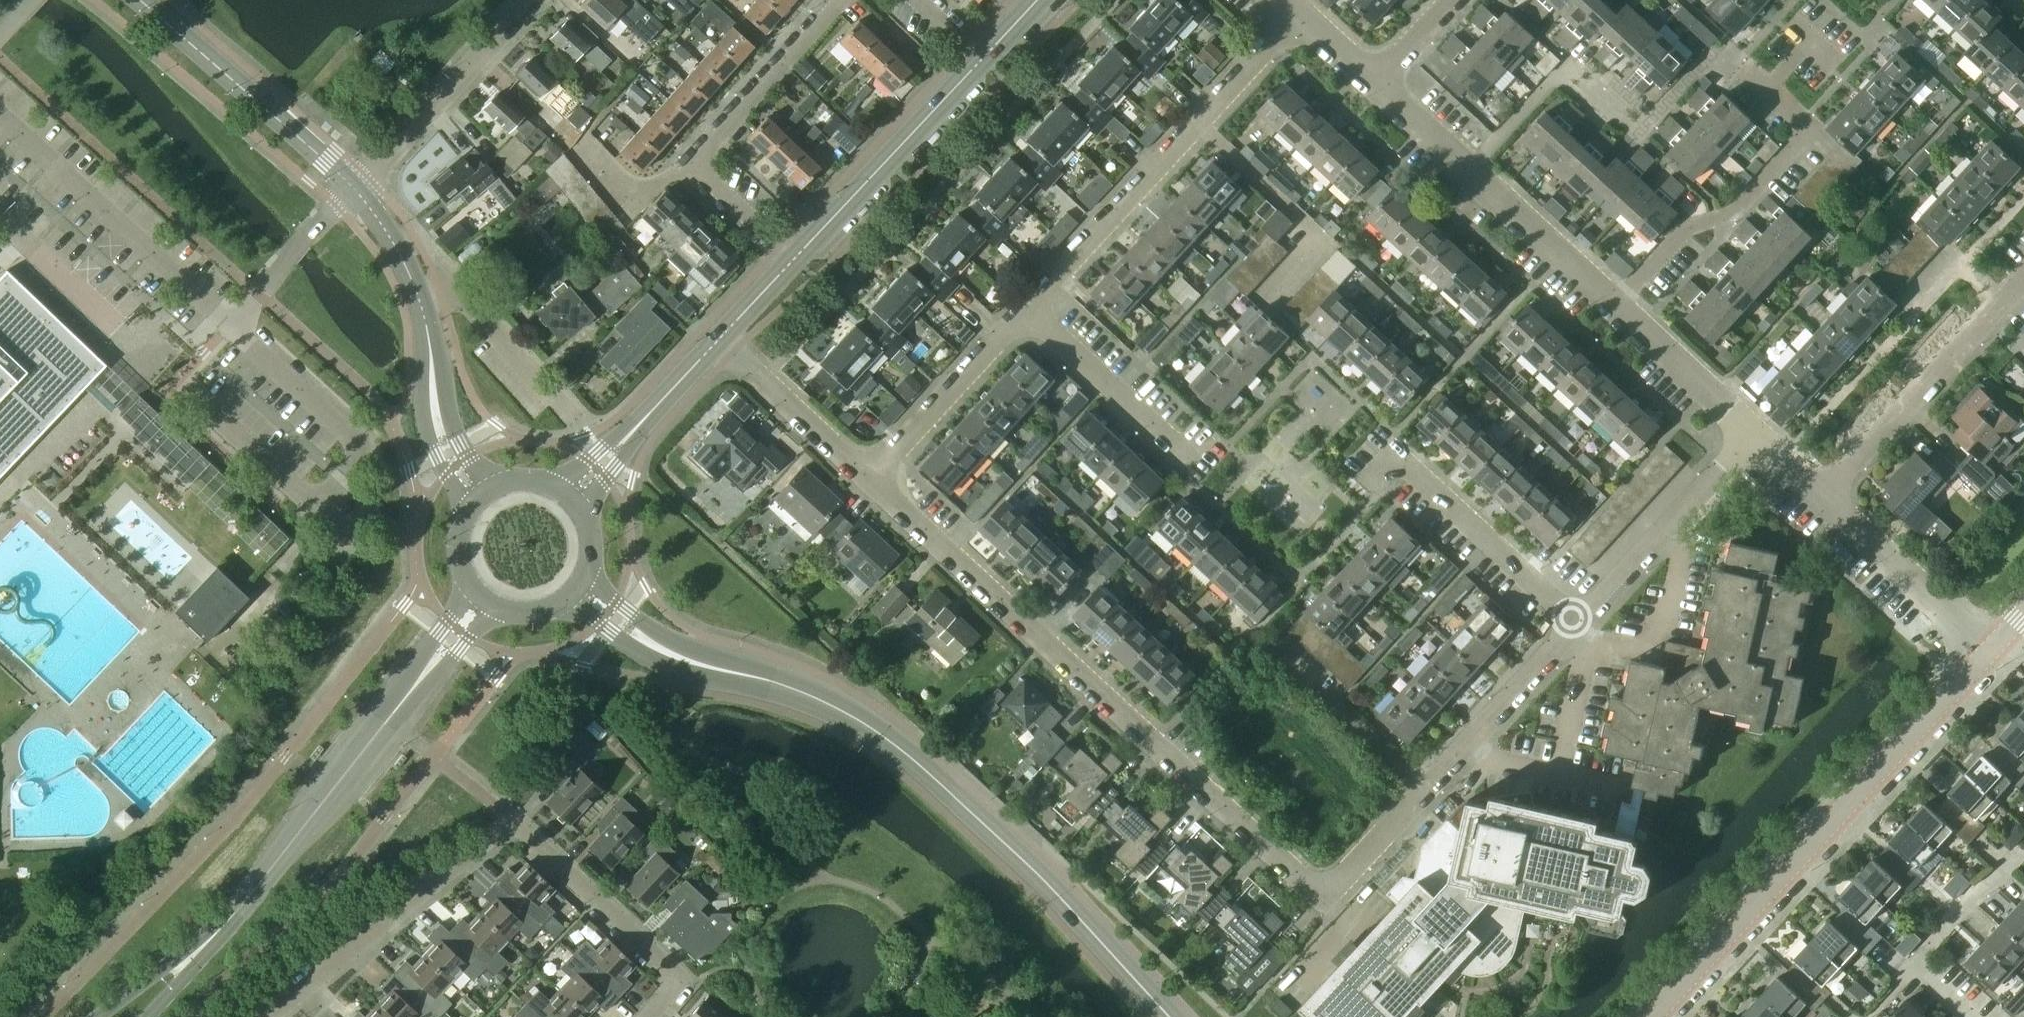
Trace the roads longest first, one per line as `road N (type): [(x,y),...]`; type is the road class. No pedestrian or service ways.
road 1 (residential): [(1573,624),(1325,897),(866,477)]
road 2 (secondary): [(658,650),(820,699),(875,730),(991,830),(1169,1016)]
road 3 (residential): [(654,1016),(684,984),(509,821),(269,1016)]
road 4 (tertiary): [(1650,1016),(1992,651)]
road 5 (residential): [(1028,312),(1300,22)]
road 6 (residential): [(793,260),(689,160),(841,0)]
road 7 (residential): [(1615,306),(1687,231),(1739,209),(1809,130),(1740,70)]
road 8 (secondary): [(224,927),(421,676)]
road 9 (residential): [(1827,494),(2023,281)]
road 10 (residential): [(1573,624),(1393,455),(1367,483)]
road 11 (tertiary): [(353,185),(141,0)]
road 12 (secondary): [(793,260),(983,56)]
road 13 (residential): [(1753,431),(1573,624)]
road 14 (residential): [(353,185),(529,0)]
road 15 (residential): [(1202,471),(1028,312)]
road 16 (residential): [(866,477),(1028,312)]
road 17 (residential): [(1992,651),(1827,494)]
road 18 (residential): [(1968,1016),(1912,963),(2016,859)]
road 19 (residential): [(1468,171),(1561,71),(1623,127)]
road 20 (residential): [(417,294),(440,293),(473,308),(573,420)]
road 21 (residential): [(866,477),(715,342)]
road 22 (residential): [(1615,306),(1468,171)]
road 23 (residential): [(1753,431),(1615,306)]
road 24 (secondary): [(224,927),(99,1016)]
road 25 (tertiary): [(417,294),(395,242),(353,185)]
road 26 (tertiary): [(434,396),(432,446),(467,514)]
road 27 (residential): [(1468,171),(1378,86)]

